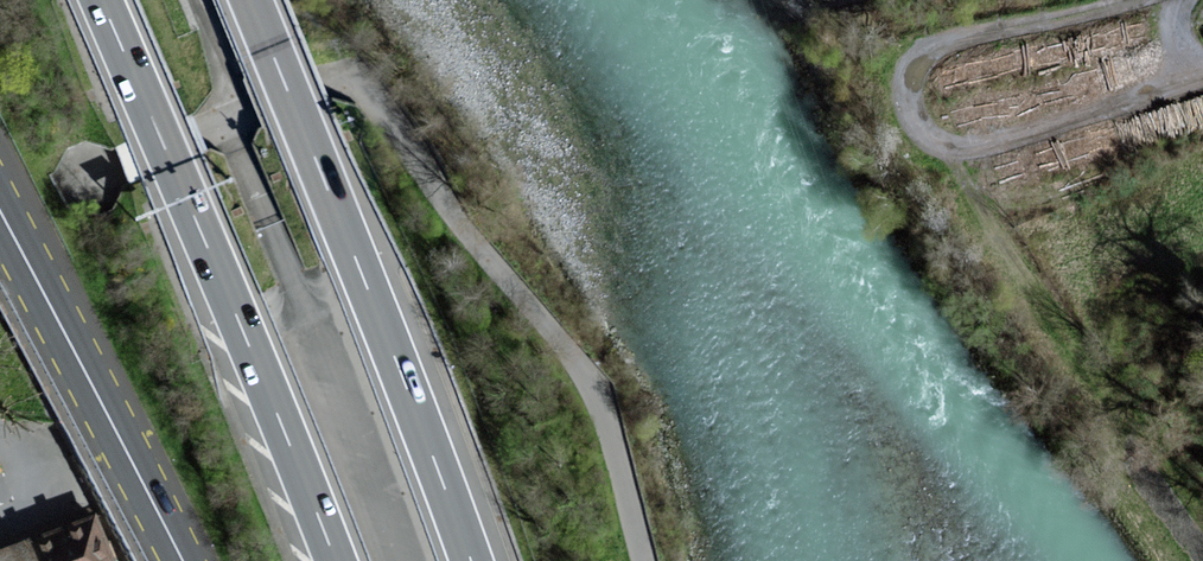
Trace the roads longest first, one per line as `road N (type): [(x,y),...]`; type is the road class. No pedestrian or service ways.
road 1 (motorway): [(101,0),(330,560)]
road 2 (motorway): [(463,560),(249,0)]
road 3 (track): [(1179,0),(1176,75),(1161,86),(999,143),(956,149),(936,142),(908,107),(909,68),(953,40),(994,27)]
road 4 (track): [(956,149),(970,185),(1032,280),(1202,525)]
road 5 (primary): [(0,213),(178,560)]
road 6 (track): [(994,27),(1129,0)]

